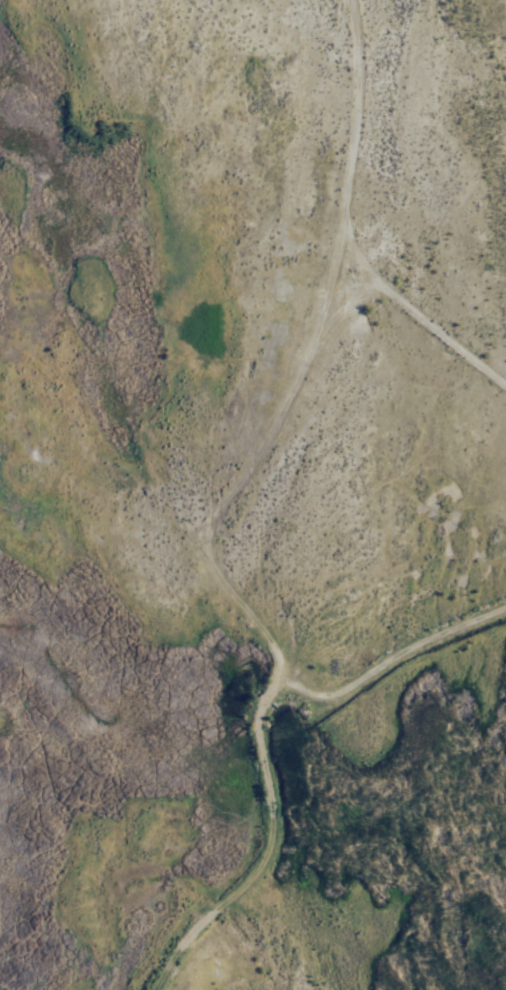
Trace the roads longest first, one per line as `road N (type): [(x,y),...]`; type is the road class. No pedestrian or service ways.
road 1 (track): [(354,263),(337,281),(292,403),(220,515),(211,539),(217,570),(267,643),(281,681),(315,698),(340,698),(505,615)]
road 2 (track): [(505,385),(346,255),(346,202),(363,110),(349,0)]
road 3 (track): [(144,989),(248,864),(258,823),(244,745),(256,701),(281,681)]

